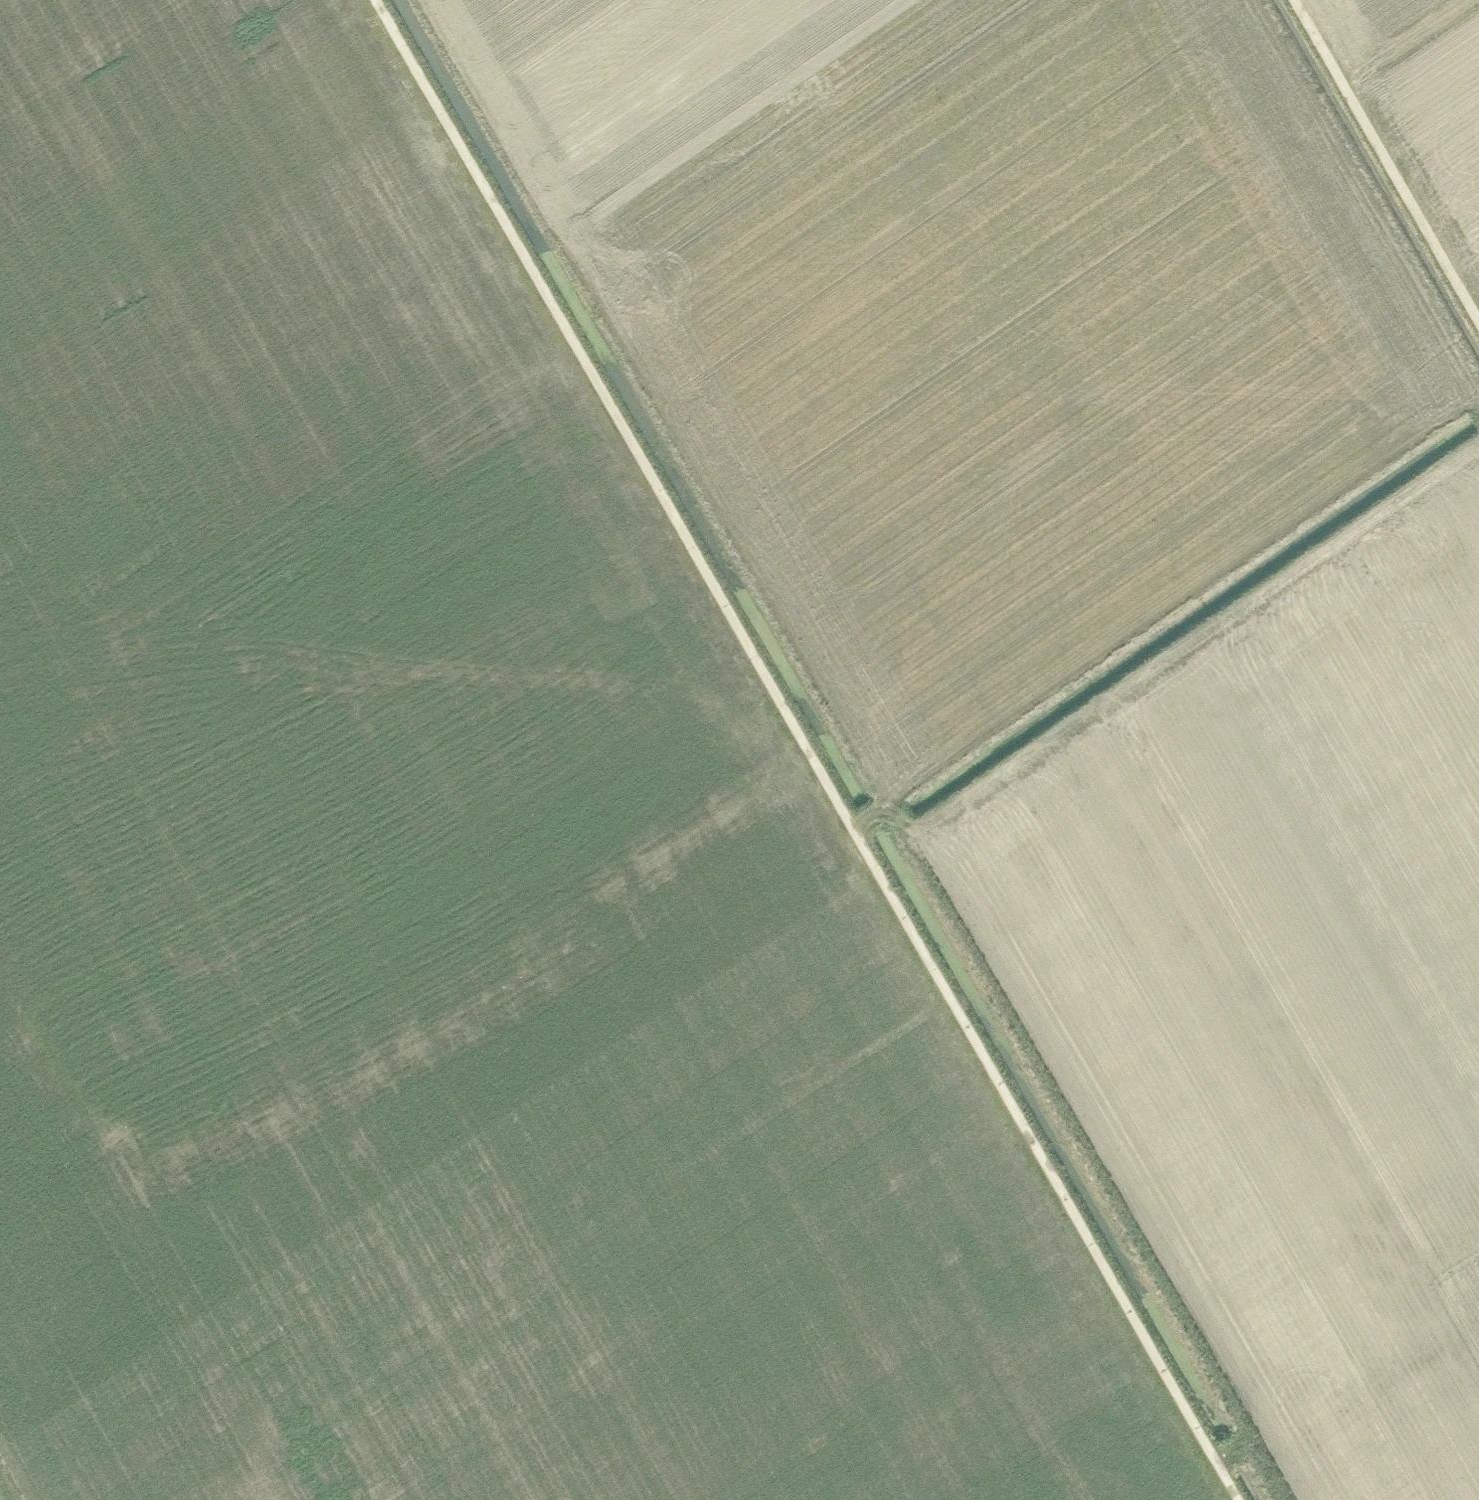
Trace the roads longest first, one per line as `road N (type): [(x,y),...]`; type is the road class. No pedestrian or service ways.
road 1 (track): [(1238,1499),(376,0)]
road 2 (track): [(1478,321),(1294,0)]

